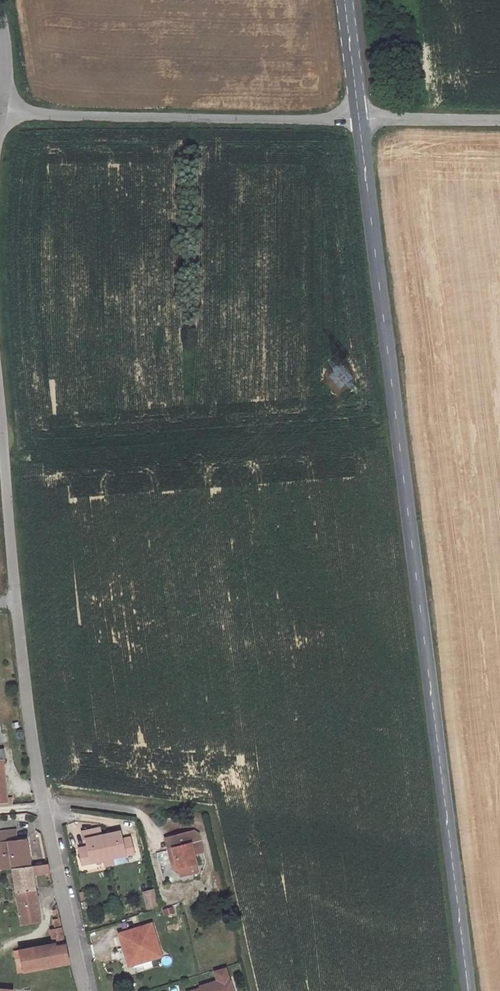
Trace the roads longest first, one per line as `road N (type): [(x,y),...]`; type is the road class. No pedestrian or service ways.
road 1 (tertiary): [(359,118),(473,990)]
road 2 (residential): [(86,990),(28,717),(0,404)]
road 3 (unclassified): [(5,115),(359,118)]
road 4 (unclassified): [(359,118),(499,120)]

